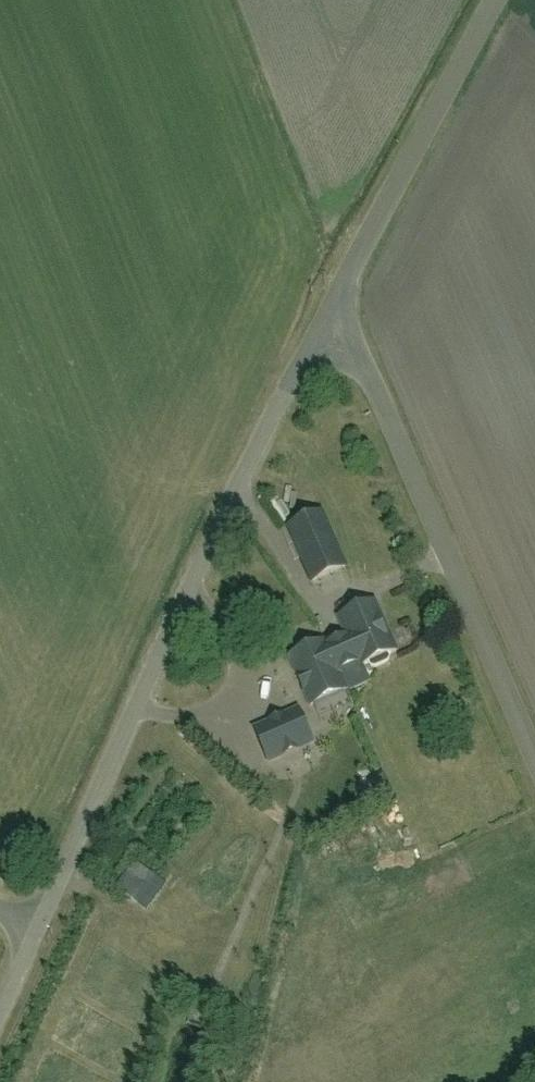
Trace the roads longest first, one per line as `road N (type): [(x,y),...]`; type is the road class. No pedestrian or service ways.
road 1 (unclassified): [(37,928),(170,634),(335,302)]
road 2 (unclassified): [(534,757),(335,302)]
road 3 (unclassified): [(335,302),(495,0)]

